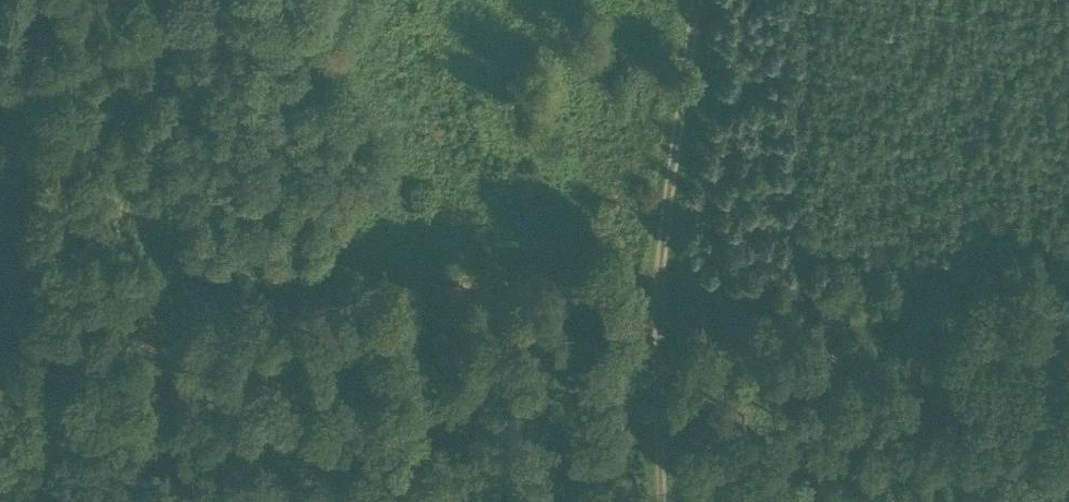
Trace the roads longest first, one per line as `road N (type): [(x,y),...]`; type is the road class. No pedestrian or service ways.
road 1 (track): [(695,0),(664,222),(666,501)]

